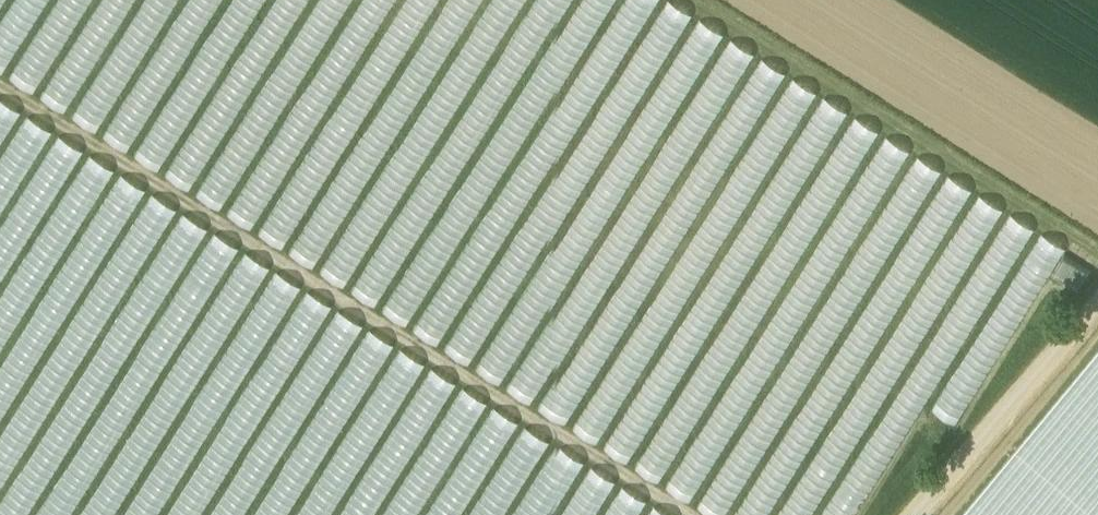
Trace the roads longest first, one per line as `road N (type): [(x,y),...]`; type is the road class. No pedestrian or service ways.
road 1 (track): [(928,514),(1097,318)]

